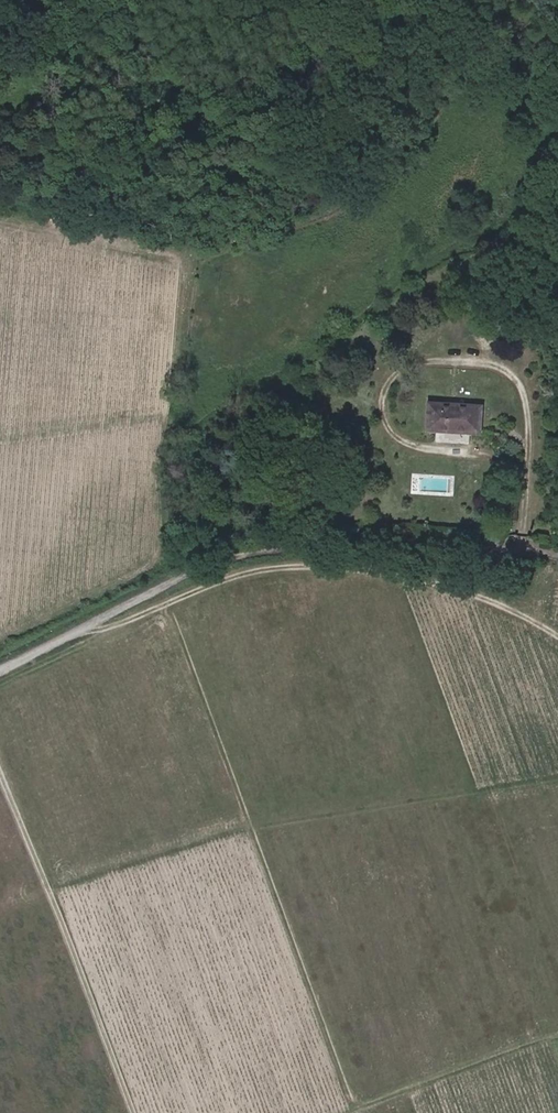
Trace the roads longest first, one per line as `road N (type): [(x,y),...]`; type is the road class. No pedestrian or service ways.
road 1 (unclassified): [(0,671),(245,550),(528,544)]

